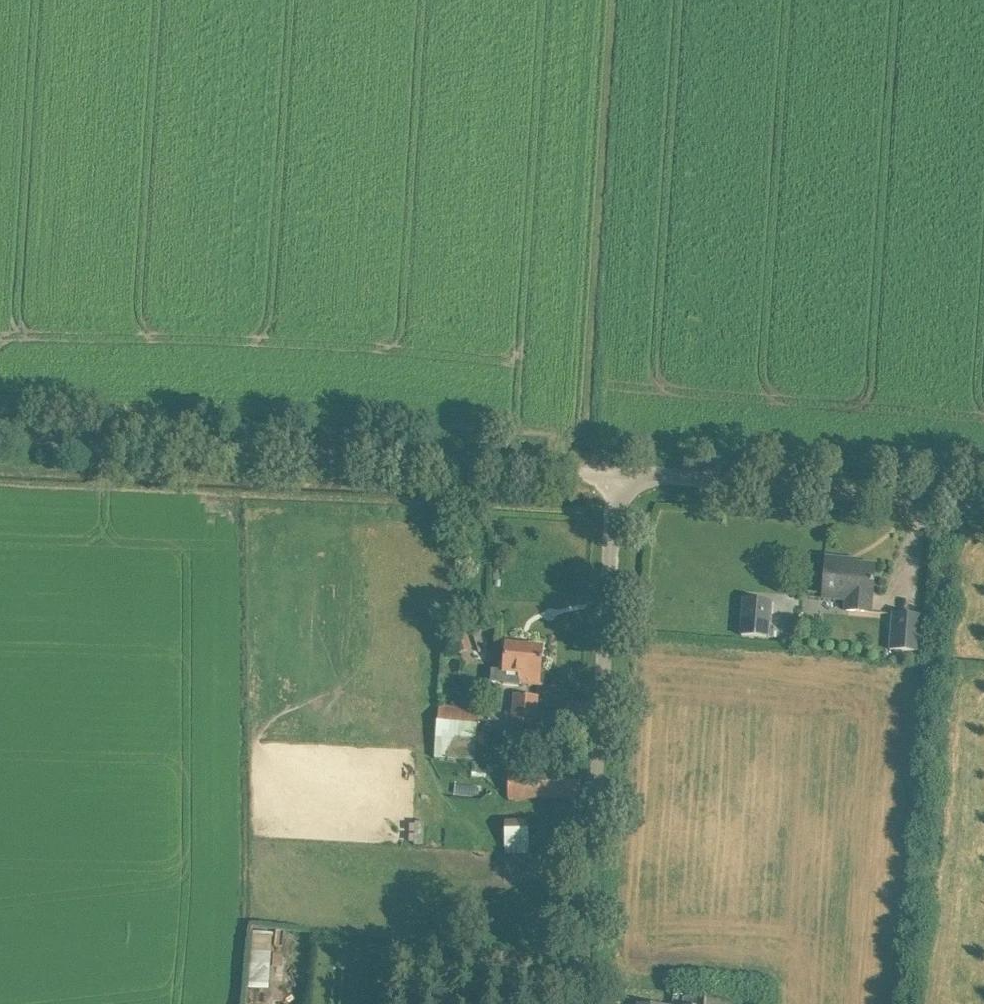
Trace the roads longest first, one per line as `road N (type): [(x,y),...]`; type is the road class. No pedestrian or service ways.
road 1 (track): [(617,470),(0,429)]
road 2 (unclassified): [(579,1003),(617,470)]
road 3 (unclassified): [(983,502),(617,470)]

